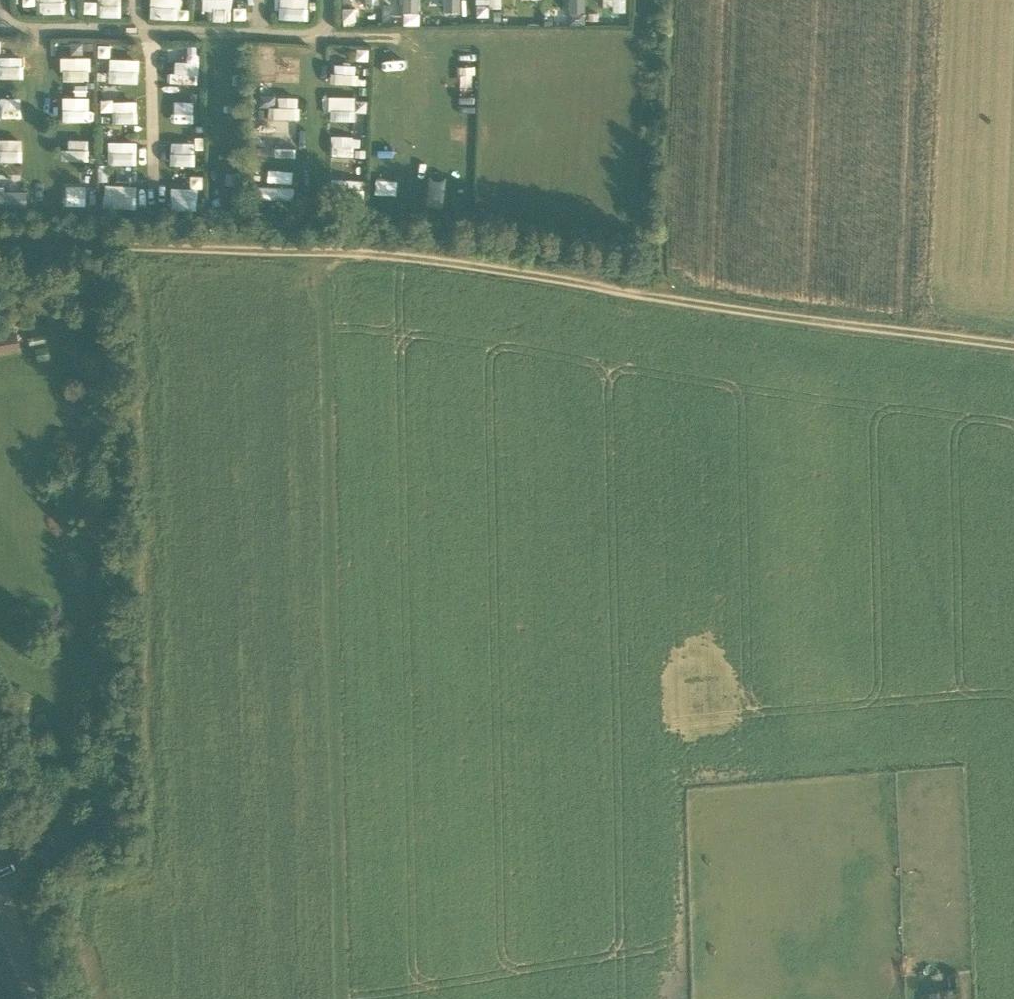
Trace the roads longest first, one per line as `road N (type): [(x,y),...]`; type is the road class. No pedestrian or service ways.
road 1 (track): [(0,240),(390,254),(662,299)]
road 2 (track): [(662,299),(1013,353)]

